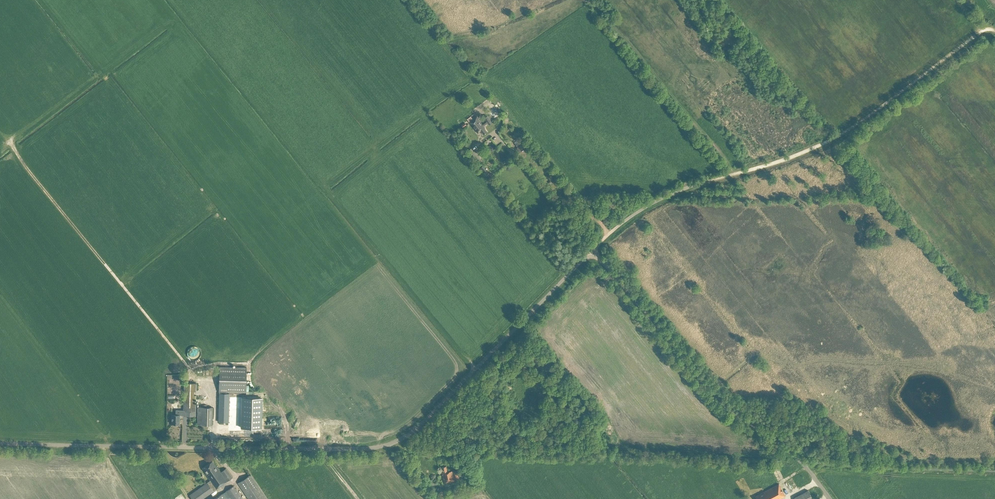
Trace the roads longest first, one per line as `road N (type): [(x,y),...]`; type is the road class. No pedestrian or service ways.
road 1 (unclassified): [(0,443),(383,448),(416,427),(590,252)]
road 2 (unclassified): [(831,498),(777,441),(707,395),(590,252)]
road 3 (track): [(735,173),(802,154),(858,125),(984,30),(994,32)]
road 4 (track): [(586,0),(735,173)]

